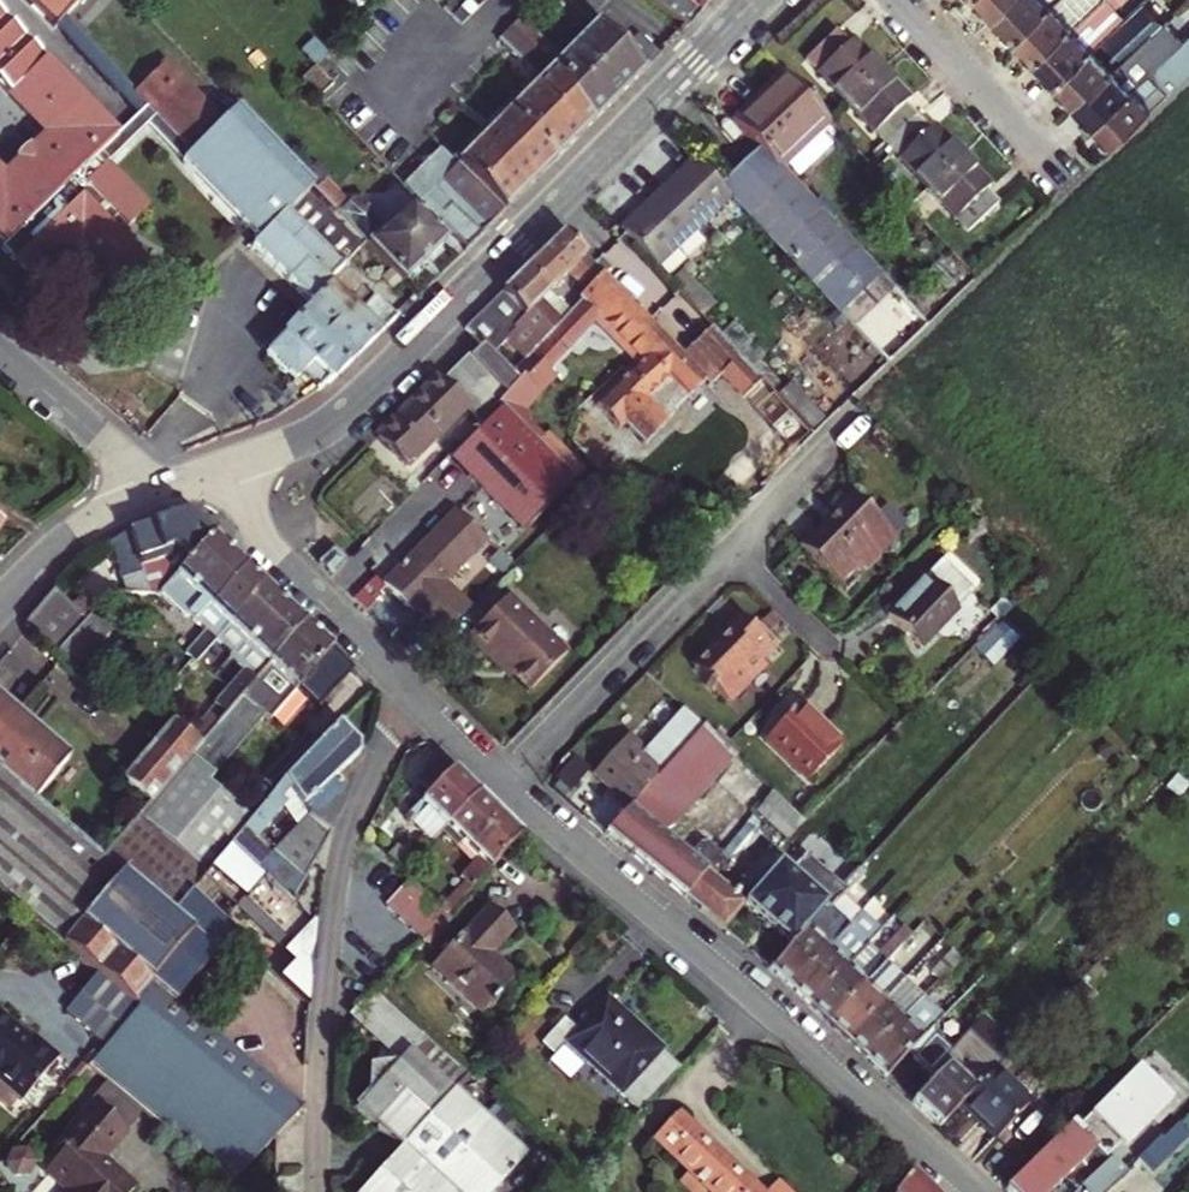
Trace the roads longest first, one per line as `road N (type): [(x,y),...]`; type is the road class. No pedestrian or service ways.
road 1 (tertiary): [(233,466),(299,439),(352,404),(757,0)]
road 2 (residential): [(506,782),(738,978),(967,1191)]
road 3 (residential): [(419,698),(375,765),(340,856),(323,1010),(318,1191)]
road 4 (residential): [(728,558),(506,782)]
road 5 (residential): [(233,466),(267,548),(419,698)]
road 6 (residential): [(897,0),(1076,187)]
road 7 (residential): [(0,352),(164,489)]
road 8 (tertiary): [(0,605),(77,531),(164,489)]
road 9 (residential): [(860,417),(728,558)]
road 10 (residential): [(728,558),(826,650)]
road 11 (residential): [(419,698),(506,782)]

